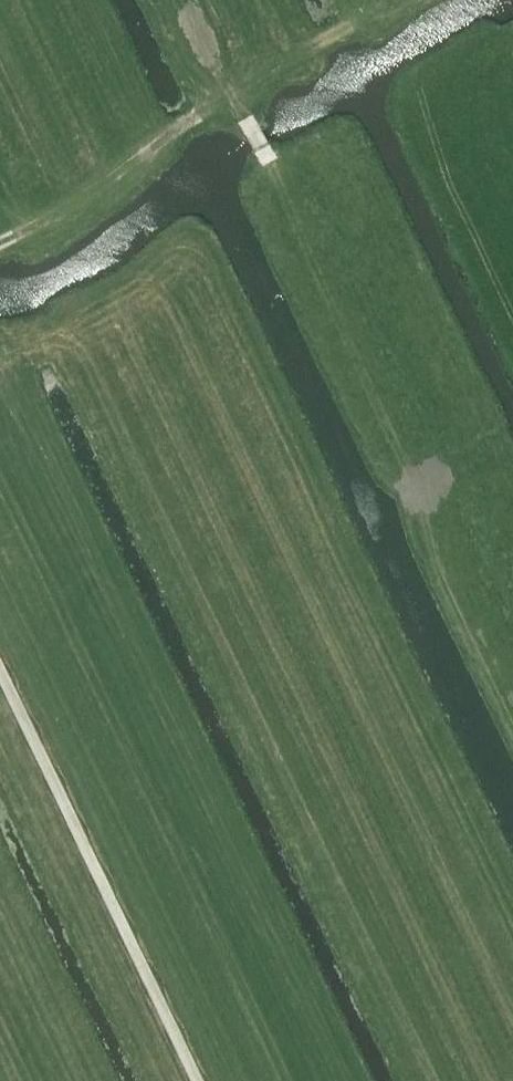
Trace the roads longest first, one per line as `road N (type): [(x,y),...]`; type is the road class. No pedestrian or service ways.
road 1 (track): [(512,722),(436,560),(416,481),(281,181),(177,0)]
road 2 (track): [(0,657),(203,1080)]
road 3 (track): [(0,243),(56,204),(40,112),(0,31)]

